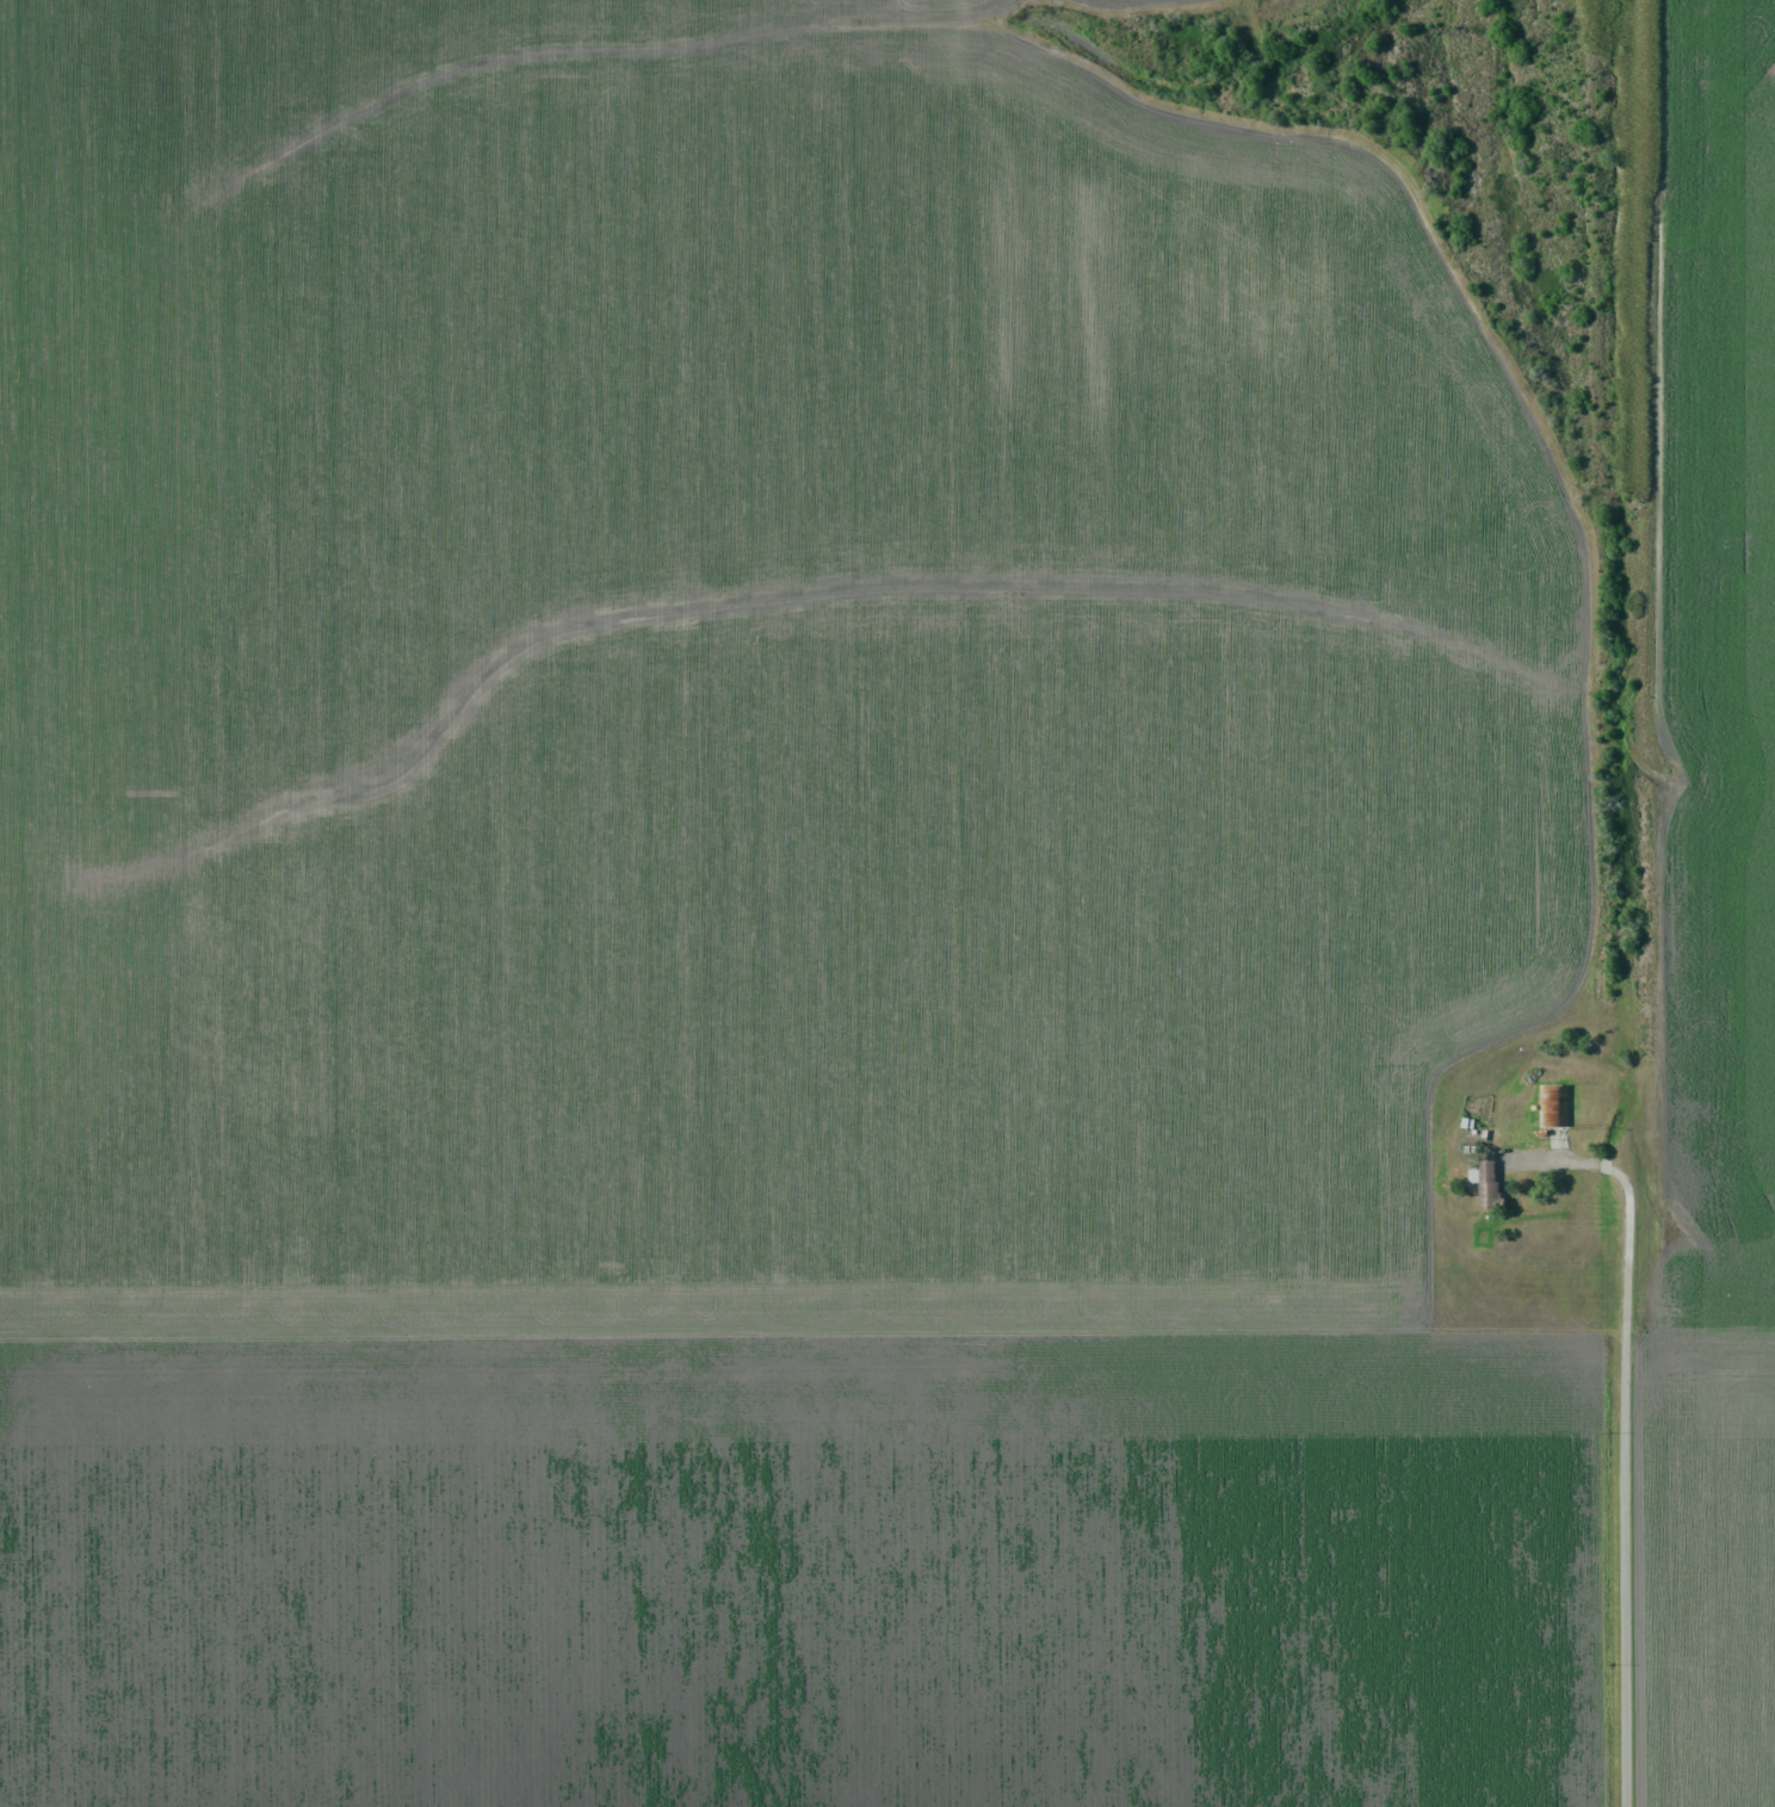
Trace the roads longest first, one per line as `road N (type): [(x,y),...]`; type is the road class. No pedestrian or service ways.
road 1 (residential): [(1652,1806),(1657,1008)]

